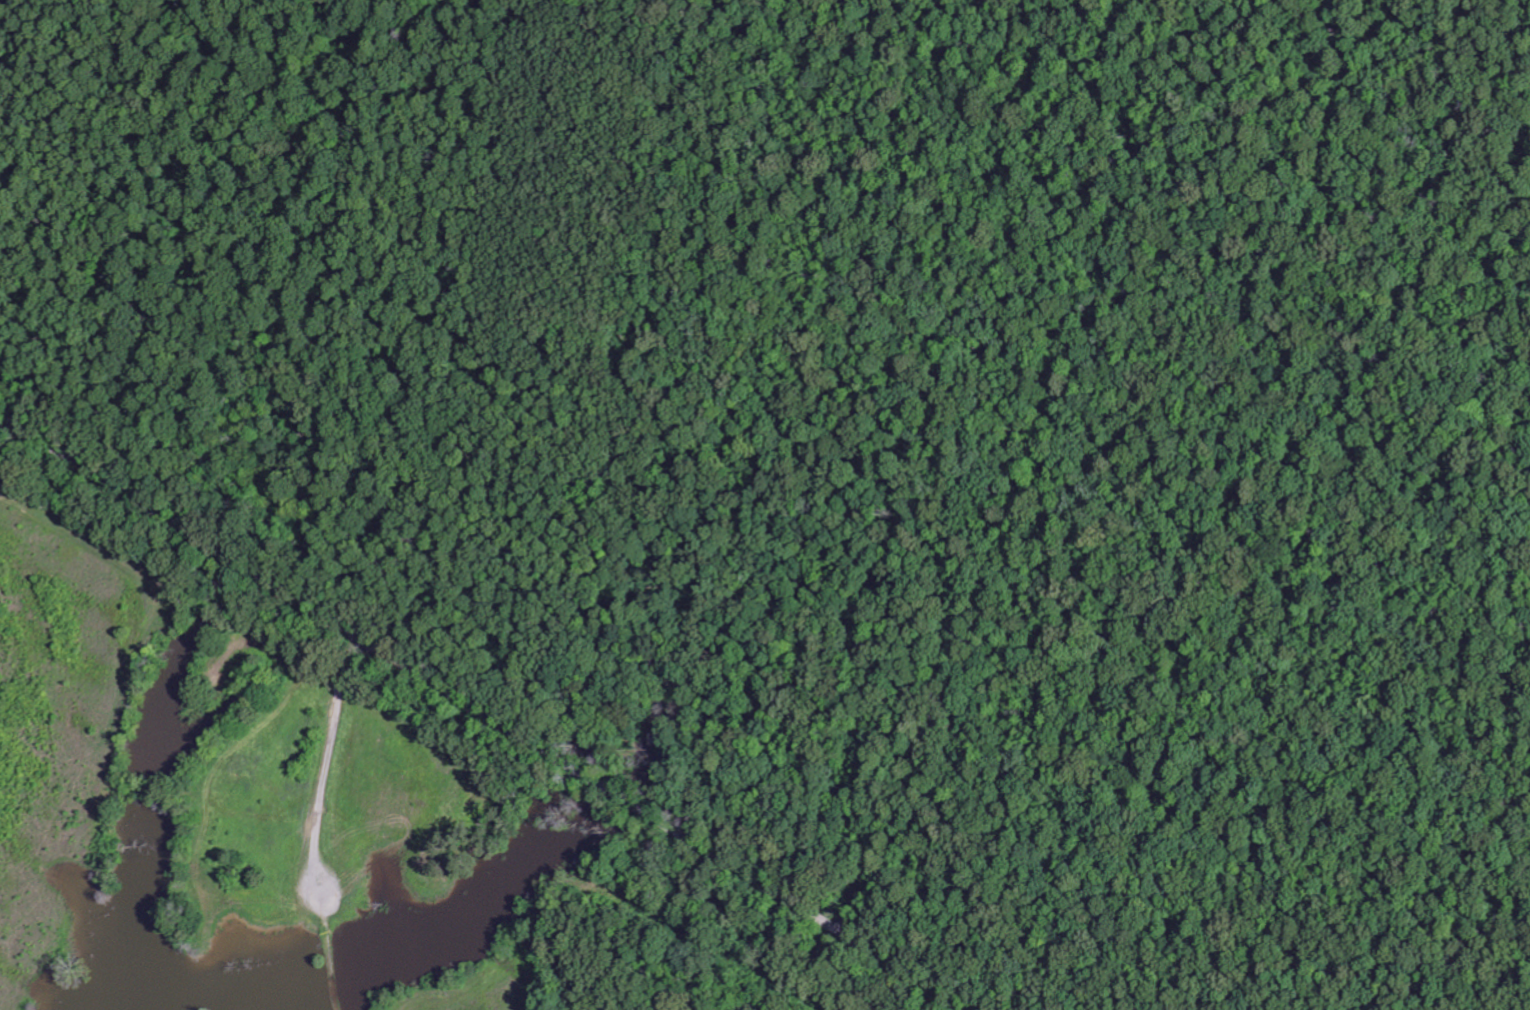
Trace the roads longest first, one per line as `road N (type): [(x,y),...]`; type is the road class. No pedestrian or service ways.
road 1 (residential): [(898,1009),(0,464)]

